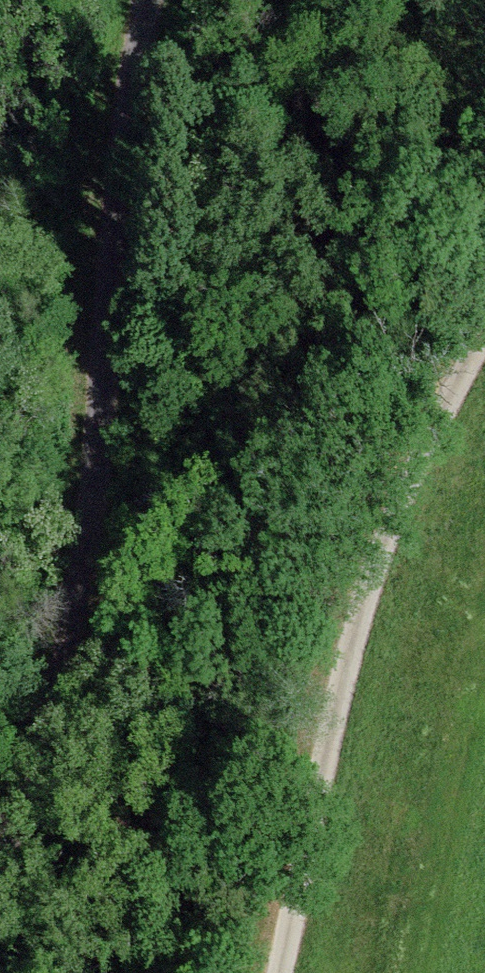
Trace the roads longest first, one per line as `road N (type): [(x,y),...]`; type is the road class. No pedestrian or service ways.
road 1 (unclassified): [(146,0),(121,141),(80,572),(57,671),(0,851)]
road 2 (unclassified): [(484,341),(394,527),(352,640),(280,972)]

